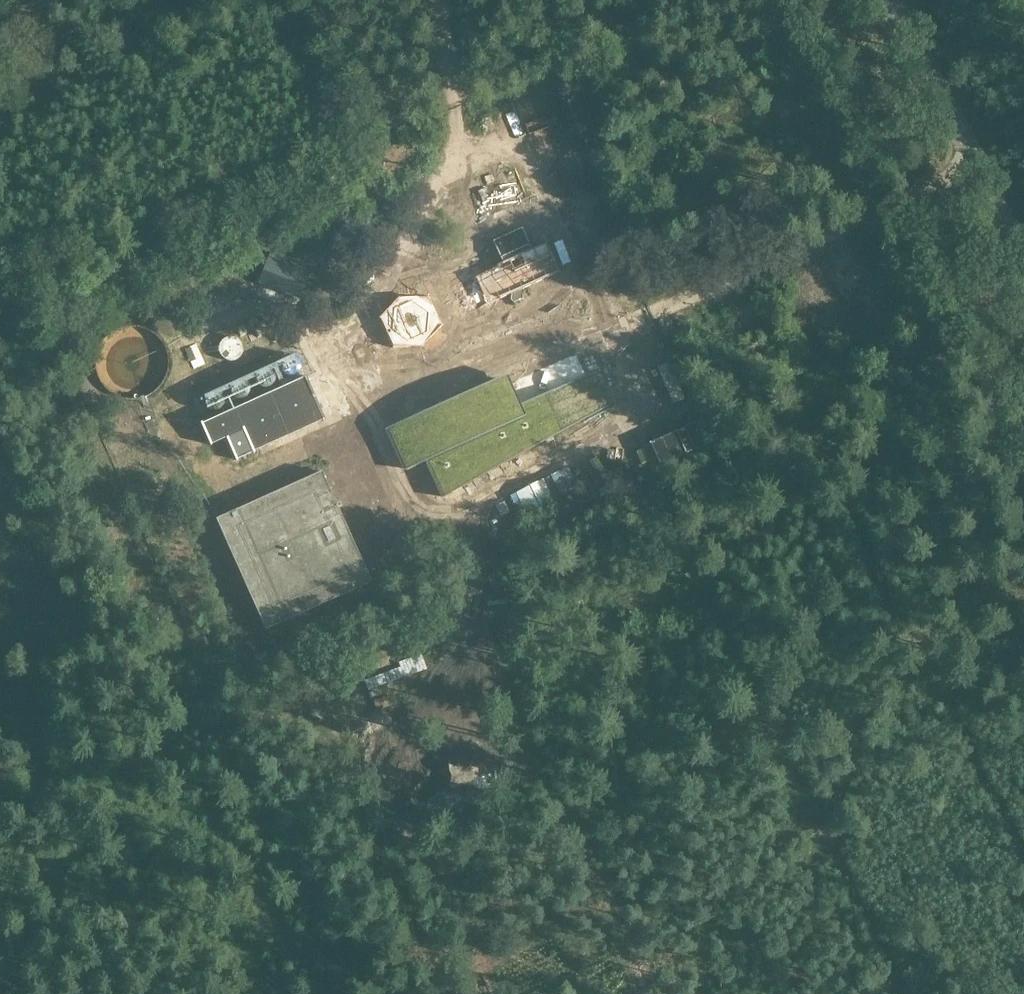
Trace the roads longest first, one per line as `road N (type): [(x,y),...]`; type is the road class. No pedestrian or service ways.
road 1 (tertiary): [(1023,251),(890,0)]

